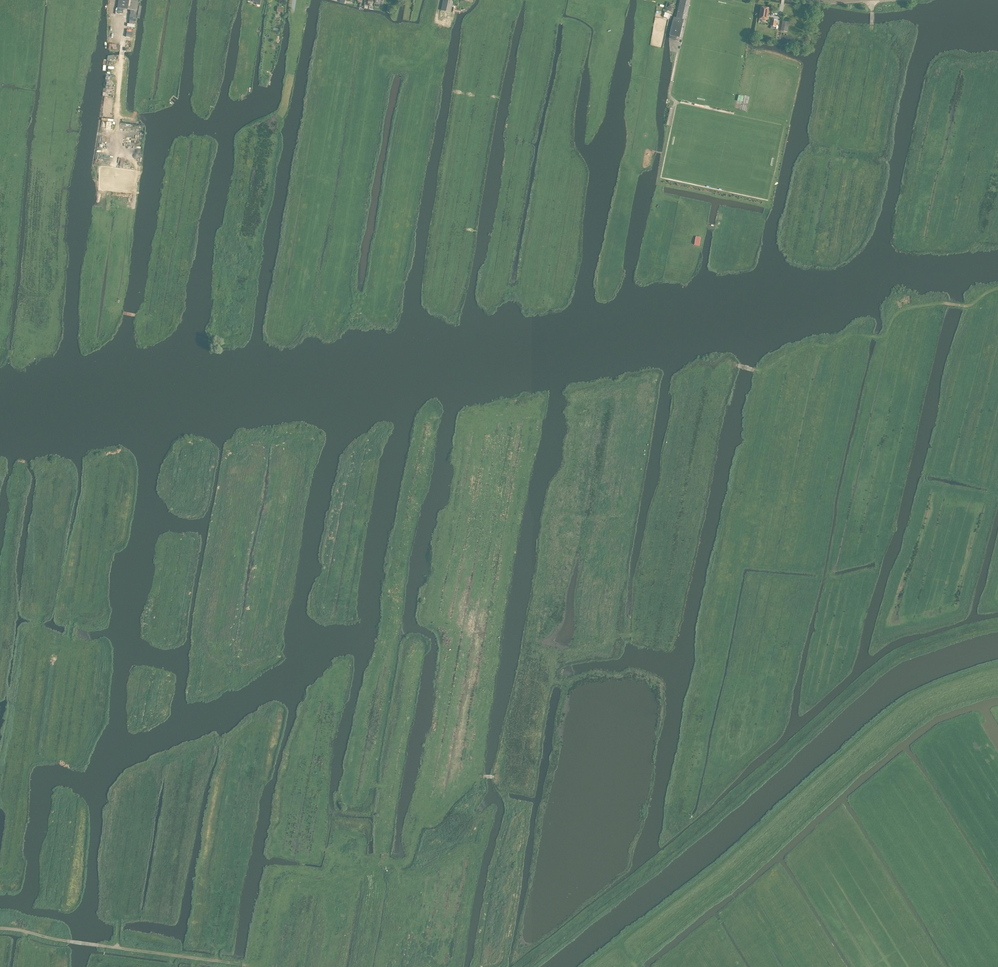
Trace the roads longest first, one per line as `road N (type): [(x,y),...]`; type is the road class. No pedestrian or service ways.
road 1 (track): [(483,777),(421,823),(396,876),(344,870),(321,884),(281,888),(264,965),(105,946)]
road 2 (track): [(754,370),(851,335),(882,338),(904,310),(971,306),(997,288)]

